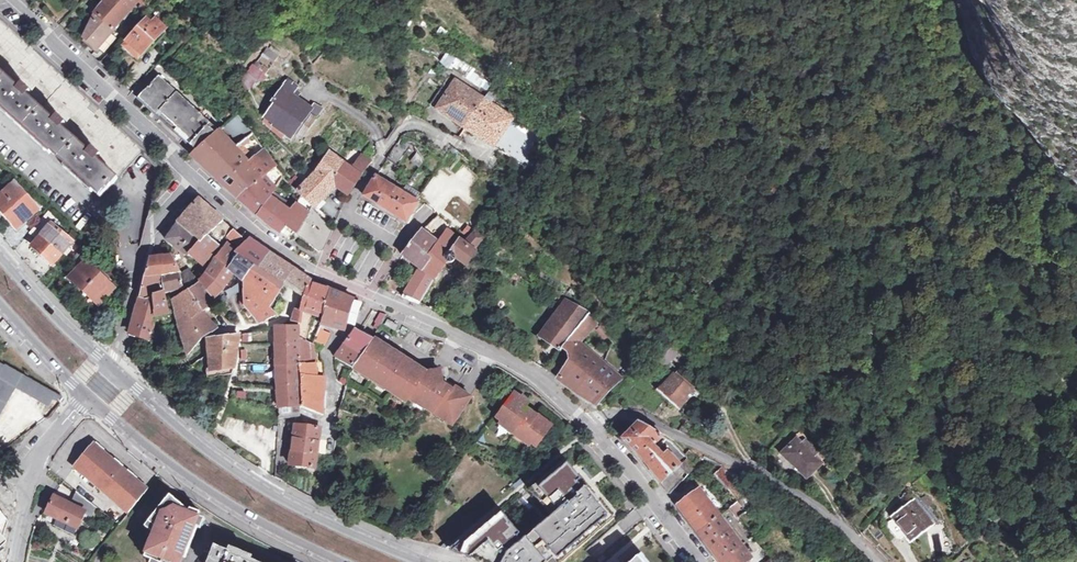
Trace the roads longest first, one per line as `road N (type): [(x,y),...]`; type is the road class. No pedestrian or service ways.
road 1 (secondary): [(414,561),(234,473),(108,367)]
road 2 (residential): [(584,422),(632,416),(768,466),(833,512),(880,561)]
road 3 (secondary): [(87,399),(196,483),(339,561)]
road 4 (unclassified): [(584,422),(507,358),(356,290)]
road 5 (unclassified): [(197,184),(12,0)]
road 6 (residential): [(114,357),(149,240),(197,184)]
road 7 (unclassified): [(697,561),(584,422)]
road 8 (residential): [(449,142),(407,122),(398,129),(344,218),(356,225)]
road 9 (unclassified): [(327,278),(197,184)]
road 10 (secondary): [(108,367),(0,260)]
road 11 (secondary): [(0,306),(87,399)]

